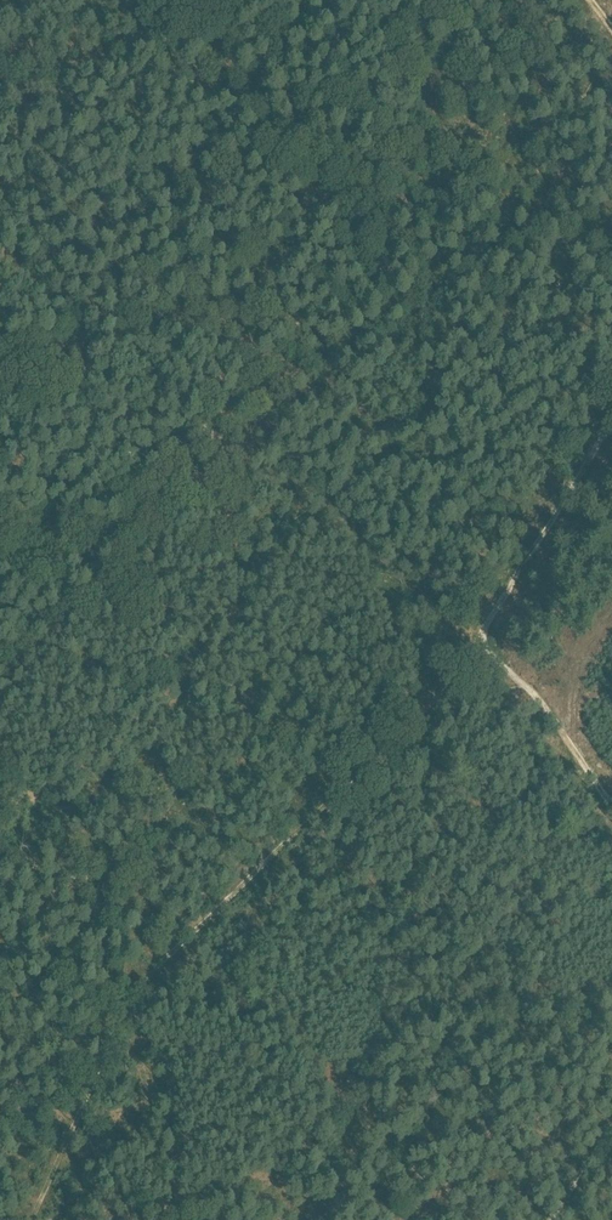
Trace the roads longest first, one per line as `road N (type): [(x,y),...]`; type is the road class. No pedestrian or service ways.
road 1 (track): [(471,640),(441,689),(190,944),(127,1023),(32,1219)]
road 2 (track): [(611,432),(471,640)]
road 3 (track): [(611,805),(523,688),(471,640)]

